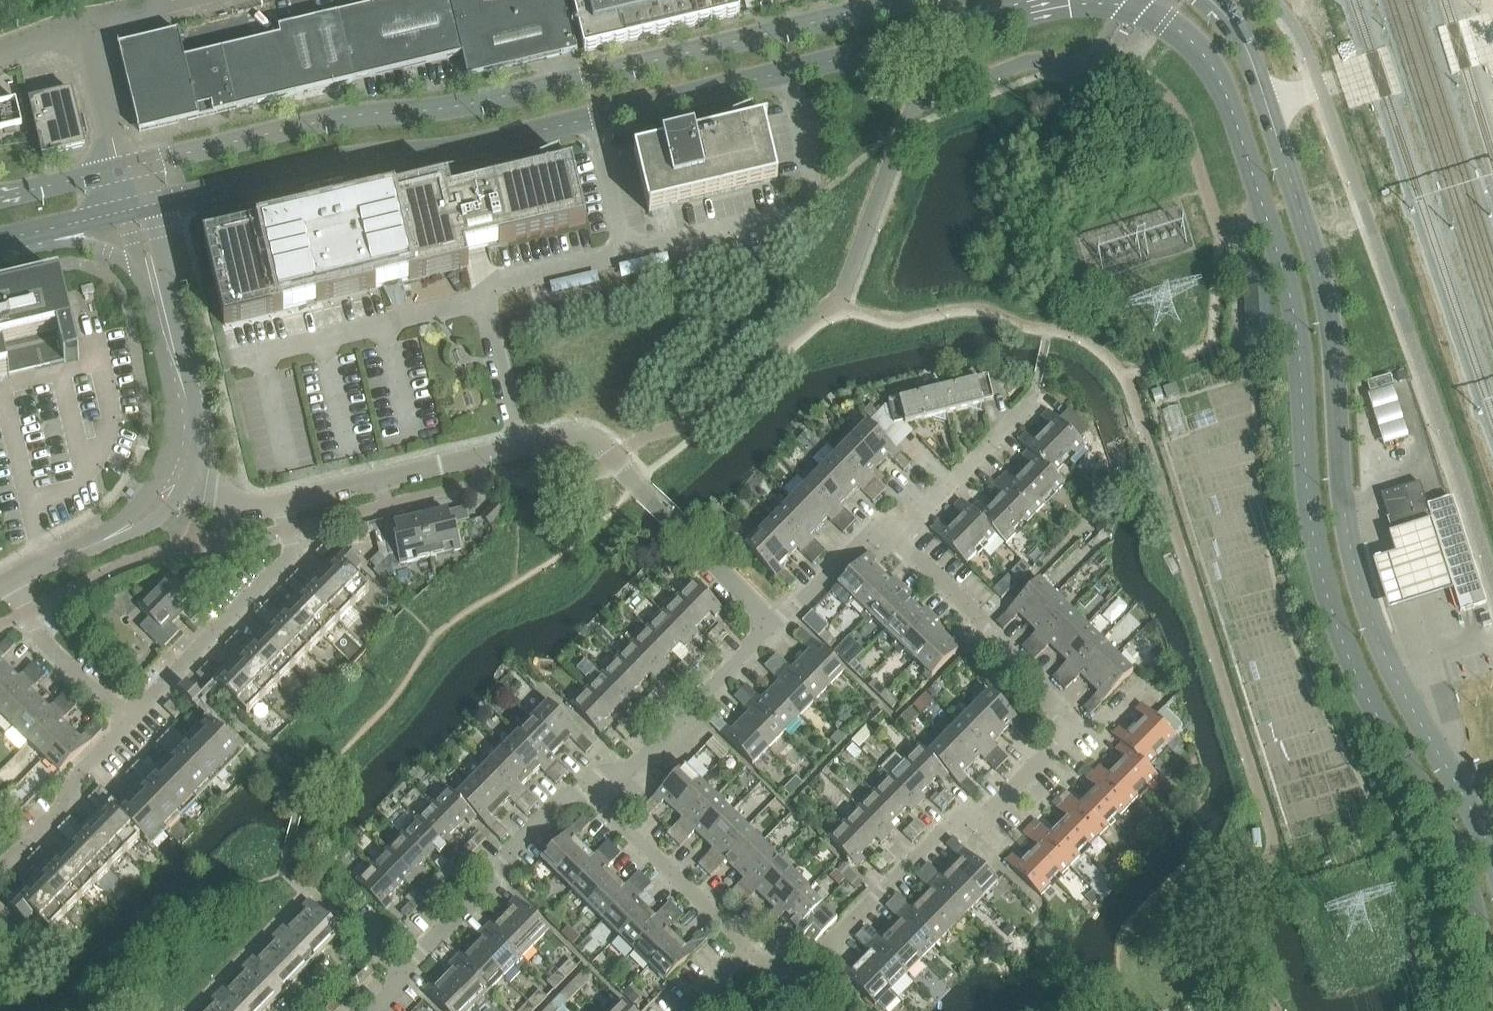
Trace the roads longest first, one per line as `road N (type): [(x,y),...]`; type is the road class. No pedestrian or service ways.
road 1 (tertiary): [(1132,9),(1178,31),(1205,58),(1233,113),(1293,312),(1308,503),(1327,597),(1362,686),(1461,869),(1475,915),(1480,1010)]
road 2 (tertiary): [(1492,860),(1403,692),(1363,595),(1345,516),(1323,287),(1248,52),(1209,0)]
road 3 (tertiary): [(914,0),(473,105),(327,121),(120,170)]
road 4 (residential): [(794,980),(955,817),(990,819),(1069,734),(1067,719),(986,629),(892,542)]
road 5 (tertiary): [(135,210),(317,166),(457,151),(594,119)]
road 6 (tertiary): [(784,74),(1053,9),(1132,9)]
road 7 (residential): [(369,1010),(572,790),(603,801)]
road 8 (residential): [(784,74),(816,197),(788,214),(624,254)]
road 9 (residential): [(624,254),(507,284),(482,302),(519,447)]
road 10 (residential): [(124,726),(293,553),(284,505)]
road 11 (unclassified): [(192,482),(201,428),(183,342),(158,236),(135,210)]
road 12 (unclassified): [(135,210),(130,244),(173,418),(169,471)]
road 13 (residential): [(603,801),(772,624)]
road 14 (residential): [(284,505),(519,447)]
road 15 (residential): [(519,447),(572,437),(596,445),(686,534)]
road 16 (residential): [(749,945),(603,801)]
road 17 (residential): [(1035,396),(892,542)]
road 18 (residential): [(0,883),(74,805),(80,777),(124,726)]
road 19 (tertiary): [(594,119),(784,74)]
road 20 (residential): [(124,726),(5,585)]
road 21 (unclassified): [(120,170),(83,23)]
road 22 (unclassified): [(74,553),(101,550),(169,511),(192,482)]
road 23 (residential): [(772,624),(870,523)]
road 24 (residential): [(594,119),(624,254)]
road 25 (tertiary): [(0,240),(135,210)]
road 26 (unclassified): [(169,471),(146,499),(74,553)]
road 27 (residential): [(686,534),(772,624)]
road 28 (tertiary): [(120,170),(0,198)]

